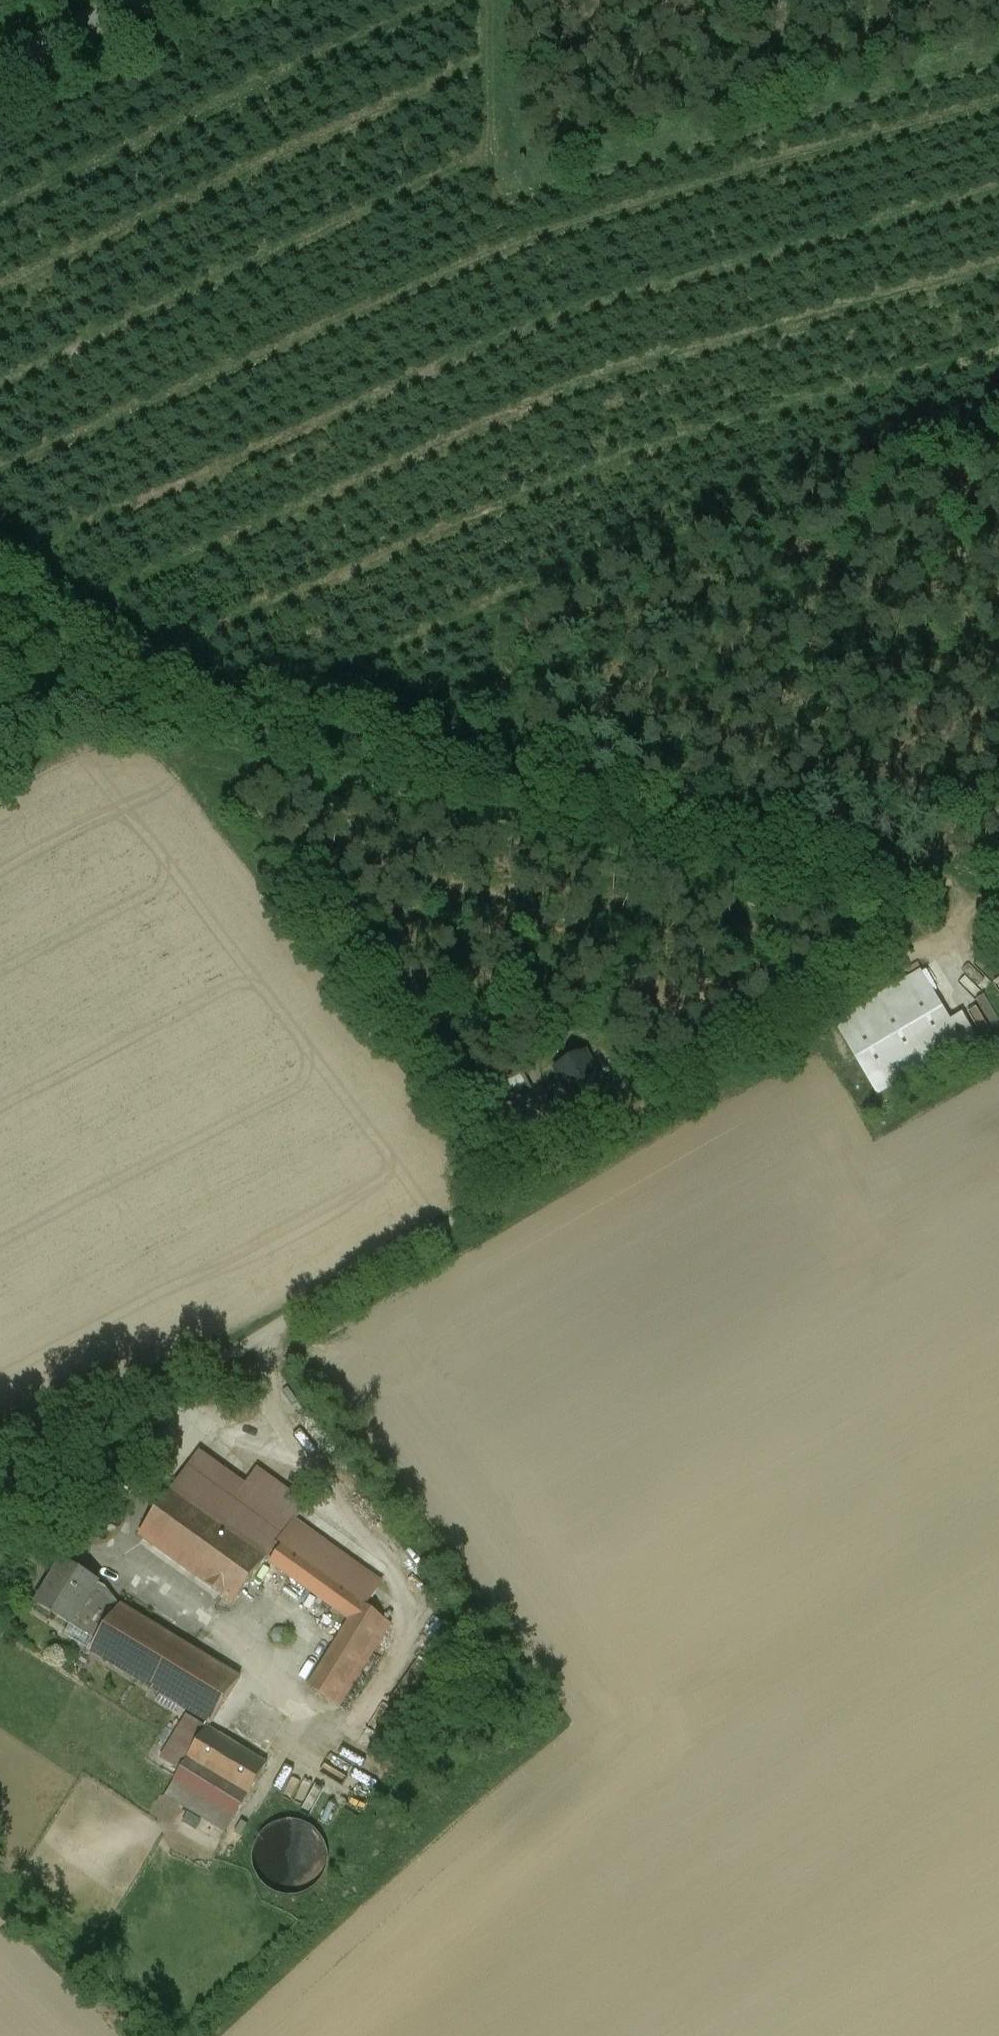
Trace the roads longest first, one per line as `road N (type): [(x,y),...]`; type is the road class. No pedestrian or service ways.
road 1 (track): [(0,1494),(953,930)]
road 2 (unclassified): [(141,0),(0,68)]

